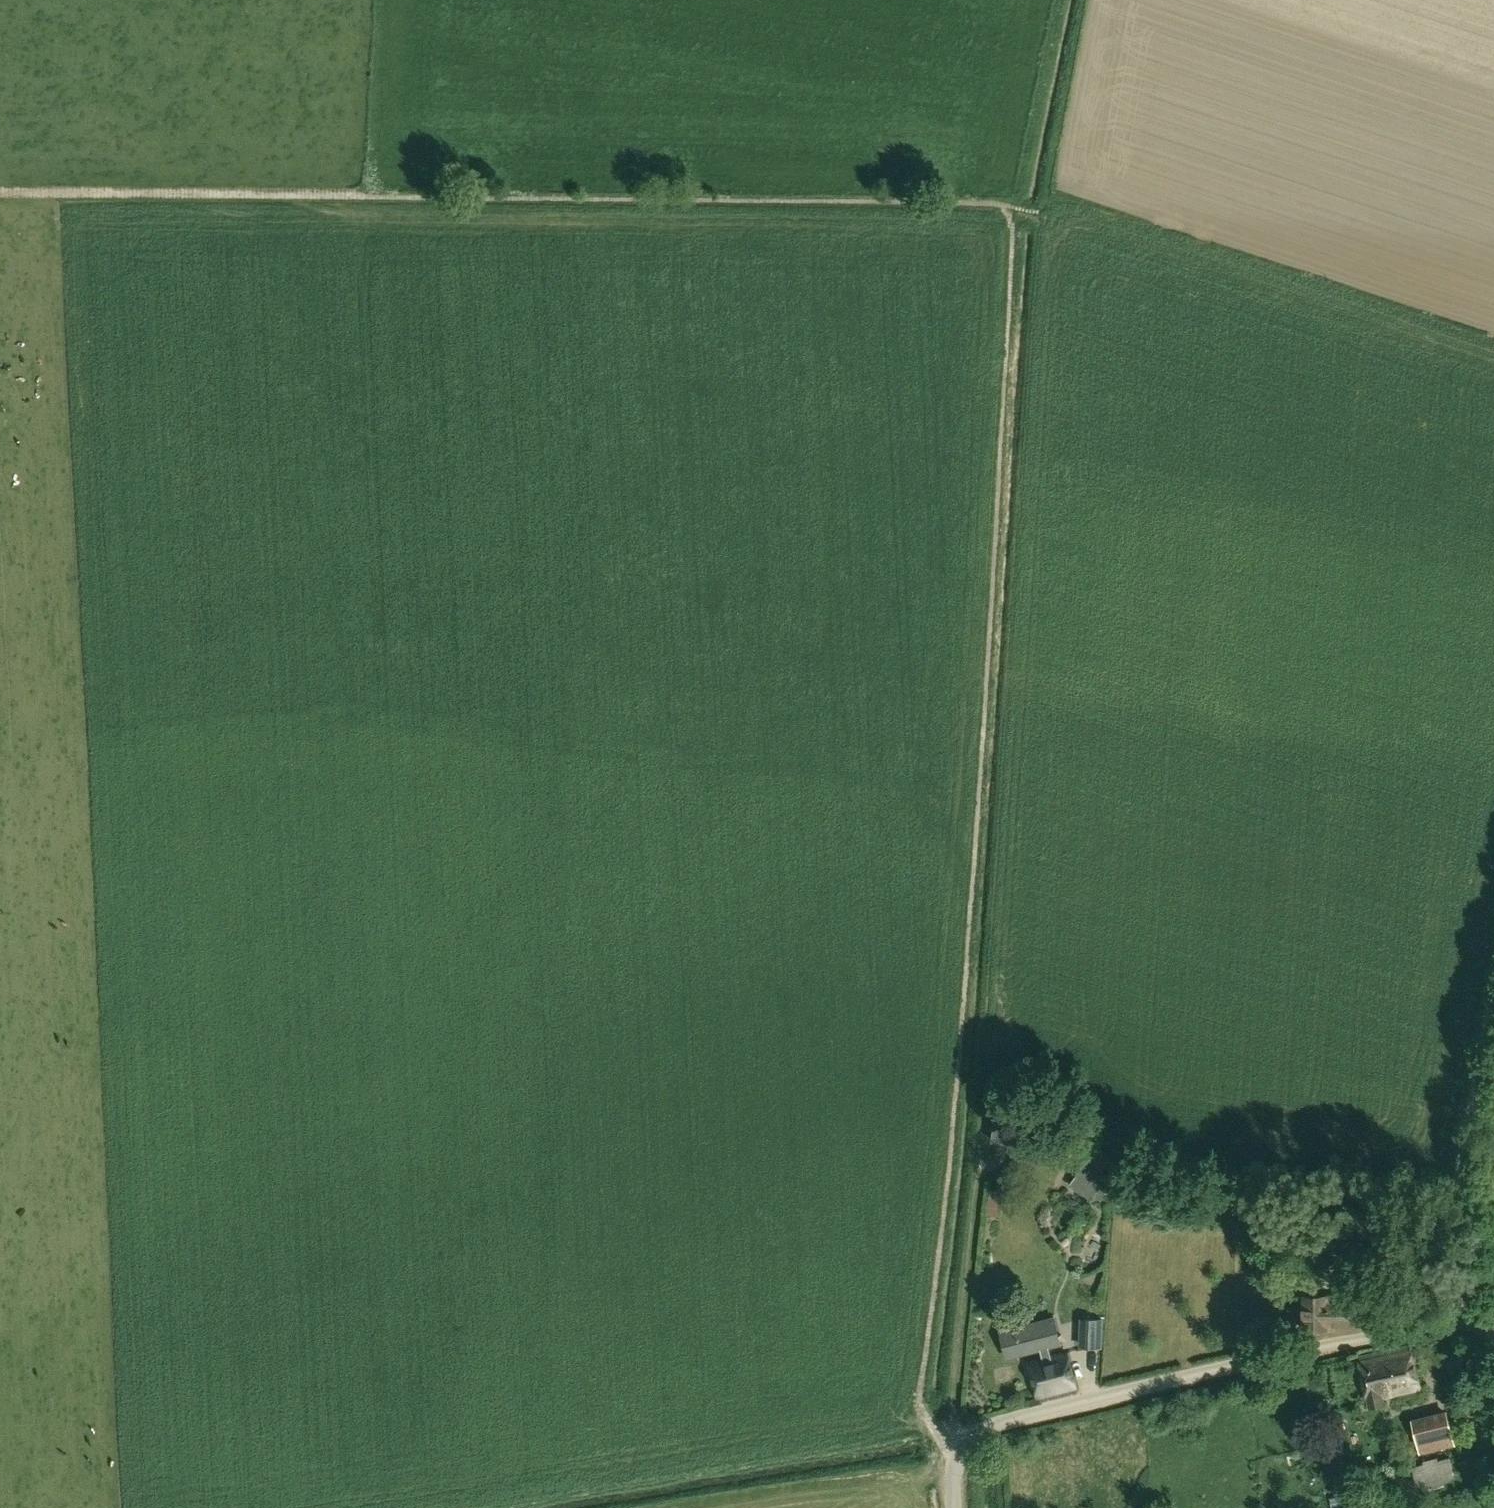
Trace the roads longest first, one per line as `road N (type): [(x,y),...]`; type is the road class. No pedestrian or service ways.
road 1 (track): [(0,189),(1006,199),(1042,209)]
road 2 (unclassified): [(954,1507),(959,1450),(990,1424),(1487,1312)]
road 3 (track): [(959,1450),(953,1397),(981,1127)]
road 4 (unclassified): [(1487,1312),(1470,1263),(1462,1152),(1493,996)]

